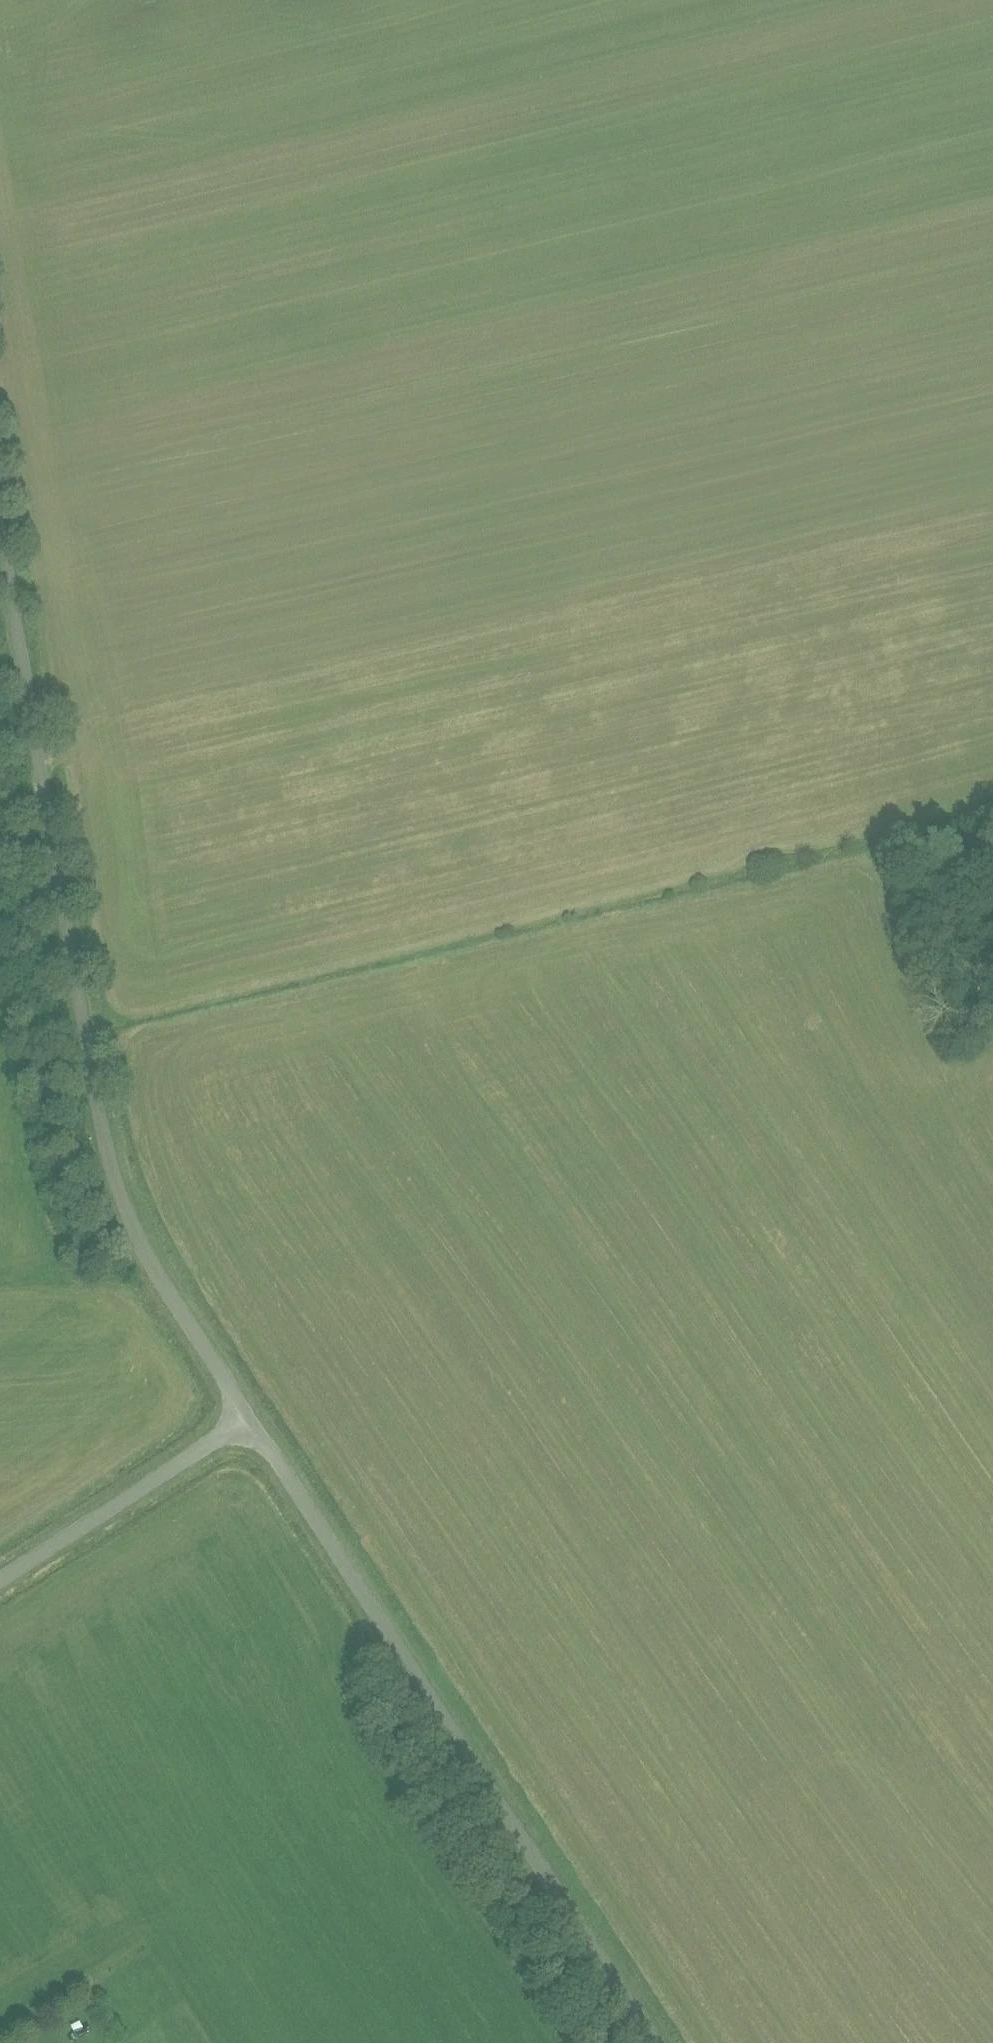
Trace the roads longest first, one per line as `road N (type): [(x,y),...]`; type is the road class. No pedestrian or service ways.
road 1 (unclassified): [(250,1417),(147,1264),(126,1217),(0,528)]
road 2 (unclassified): [(656,2042),(250,1417)]
road 3 (unclassified): [(0,1582),(250,1417)]

